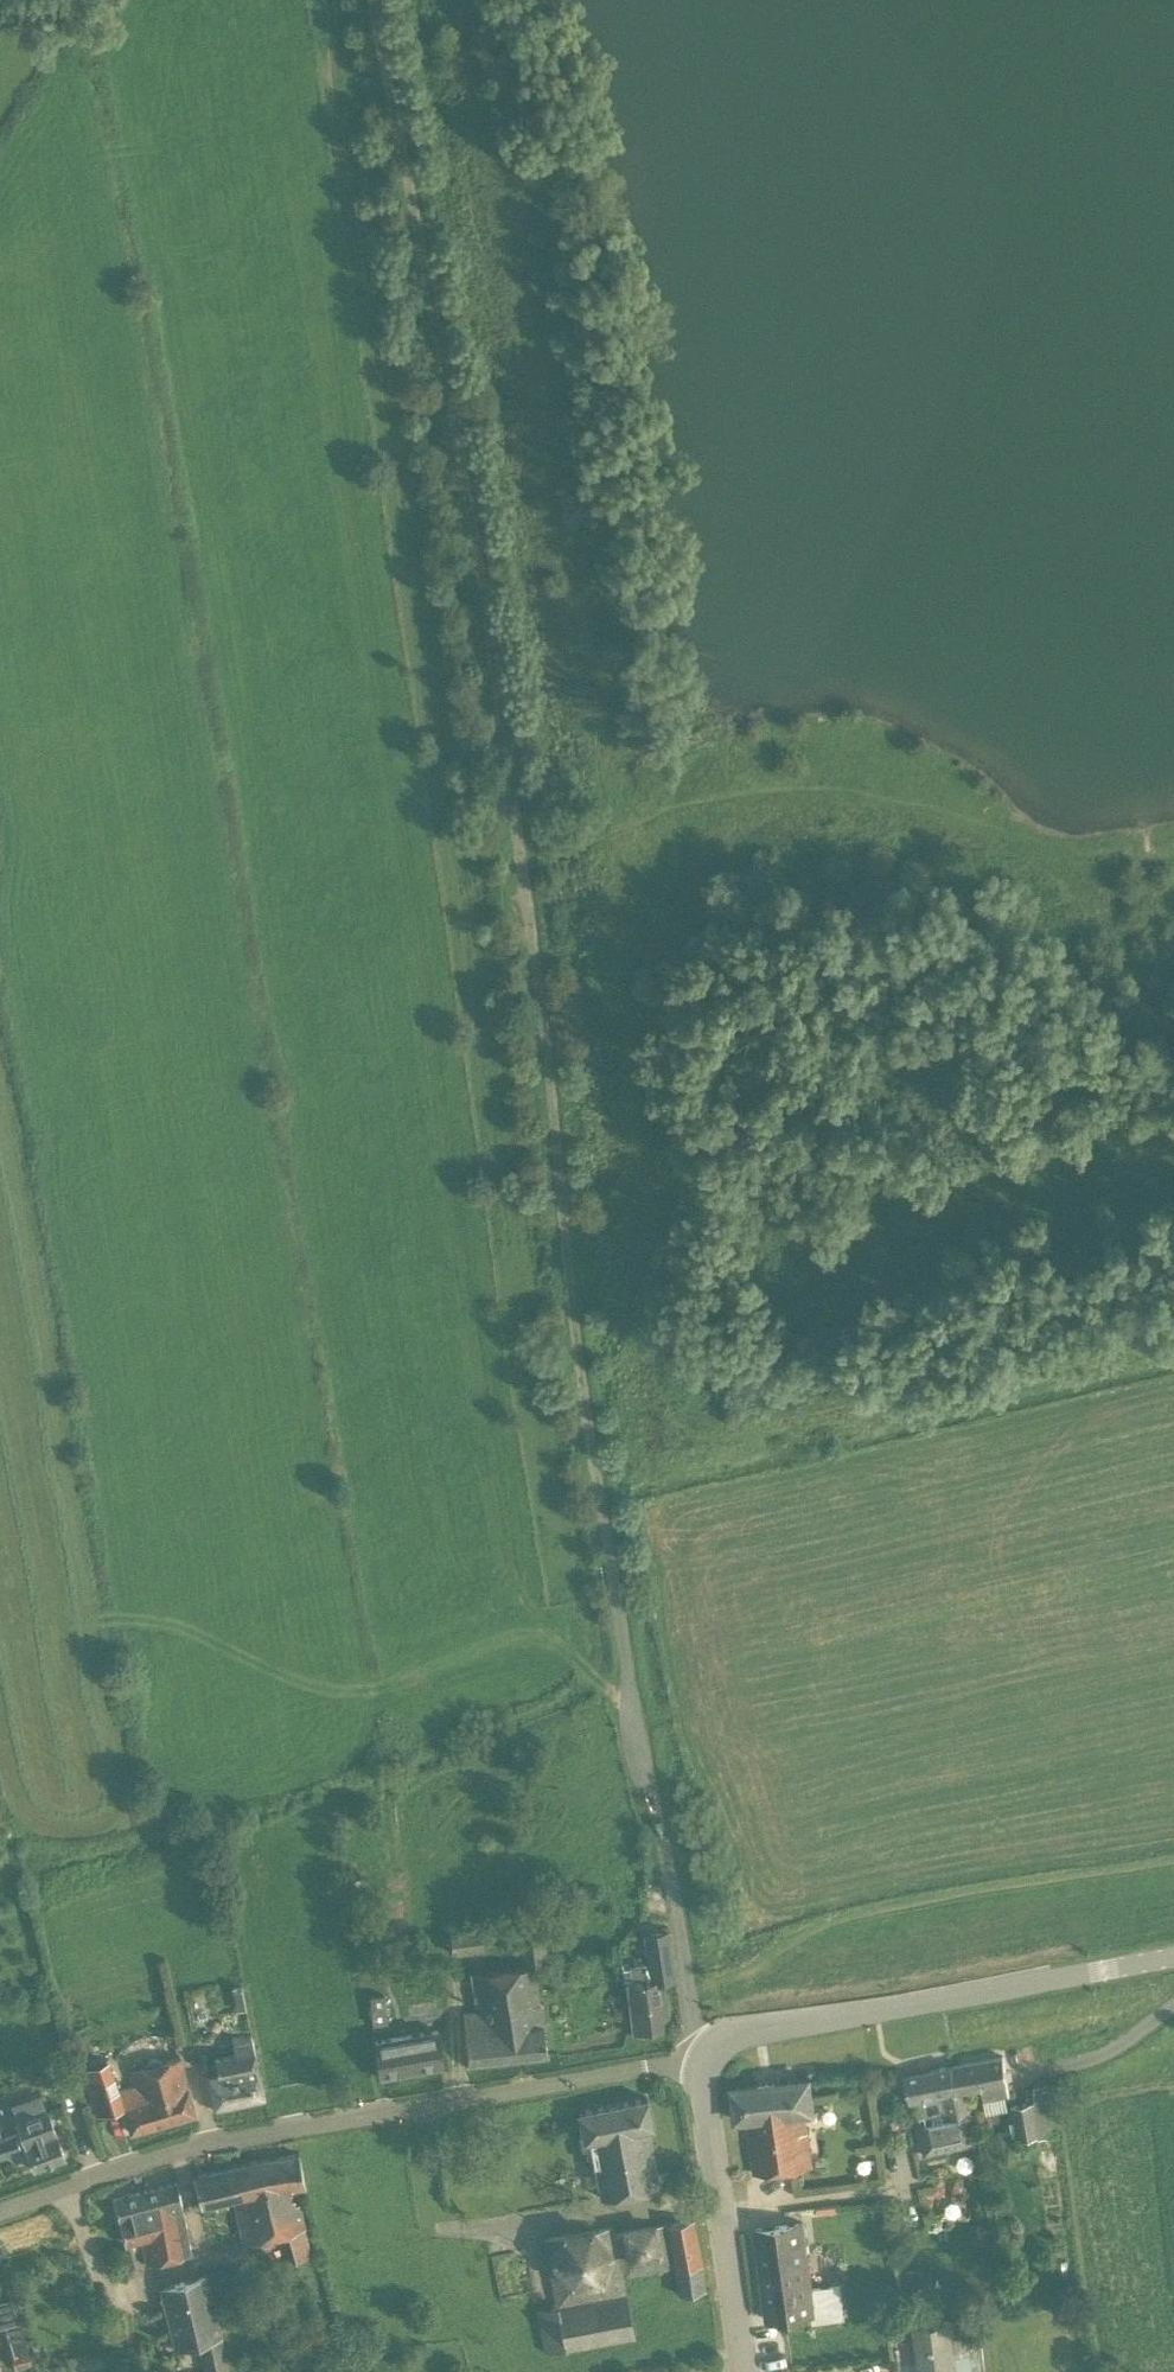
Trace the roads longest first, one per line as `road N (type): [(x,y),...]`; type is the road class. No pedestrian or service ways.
road 1 (unclassified): [(707,2050),(693,2028),(610,1583),(534,970),(373,0)]
road 2 (residential): [(0,2212),(135,2165),(707,2050)]
road 3 (unclassified): [(707,2050),(738,2031),(1173,1957)]
road 4 (unclassified): [(744,2371),(701,2076),(707,2050)]

